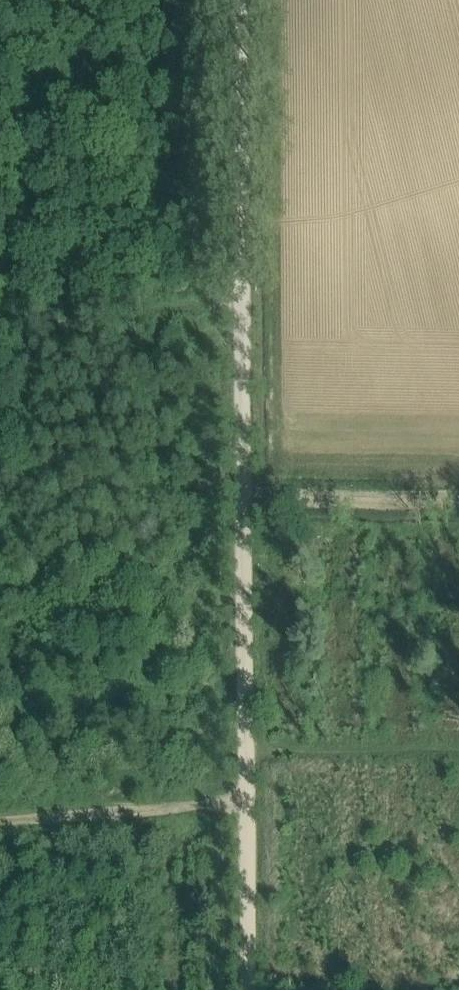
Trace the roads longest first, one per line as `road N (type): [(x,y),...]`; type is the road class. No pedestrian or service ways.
road 1 (track): [(243,500),(244,810)]
road 2 (track): [(241,0),(246,308)]
road 3 (track): [(0,826),(244,810)]
road 4 (track): [(243,500),(458,501)]
road 5 (track): [(246,308),(243,500)]
road 6 (track): [(244,810),(246,989)]

